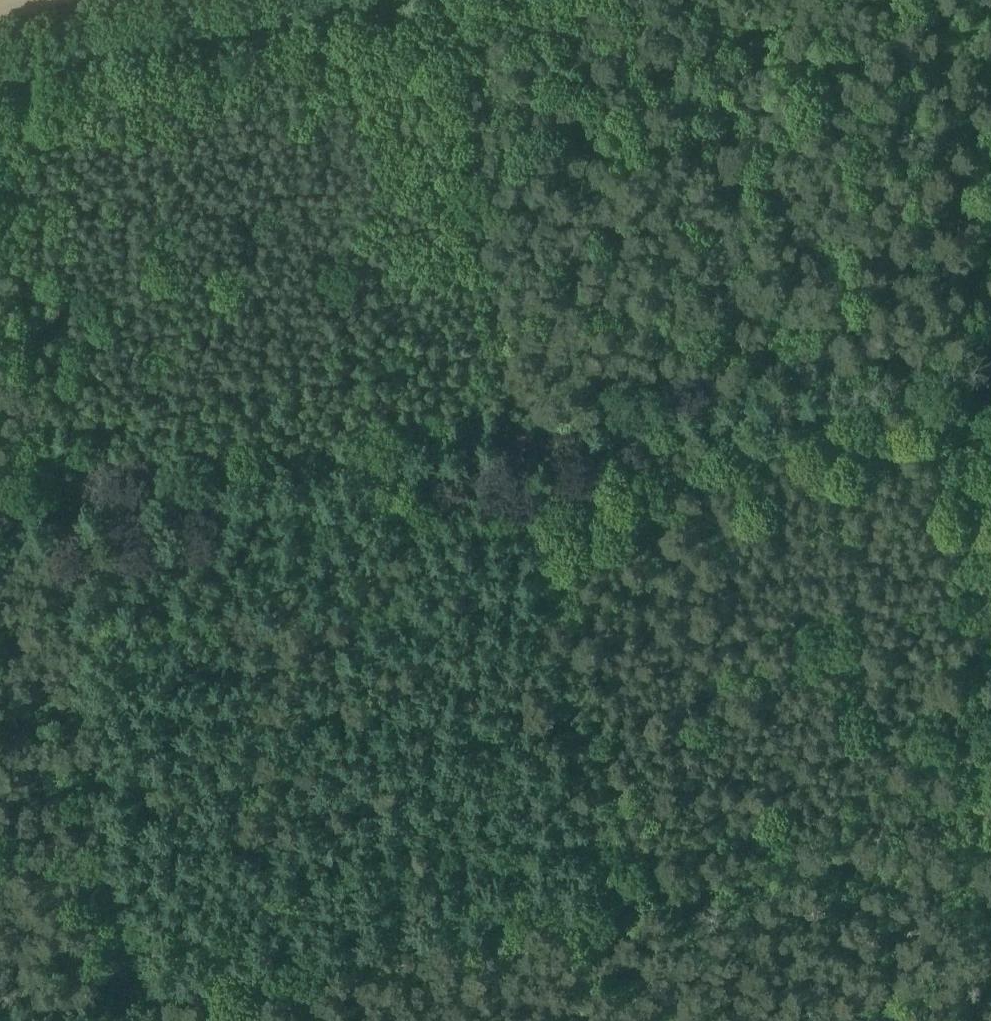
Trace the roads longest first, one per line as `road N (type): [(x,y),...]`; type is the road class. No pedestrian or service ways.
road 1 (tertiary): [(0,77),(114,45),(349,0)]

